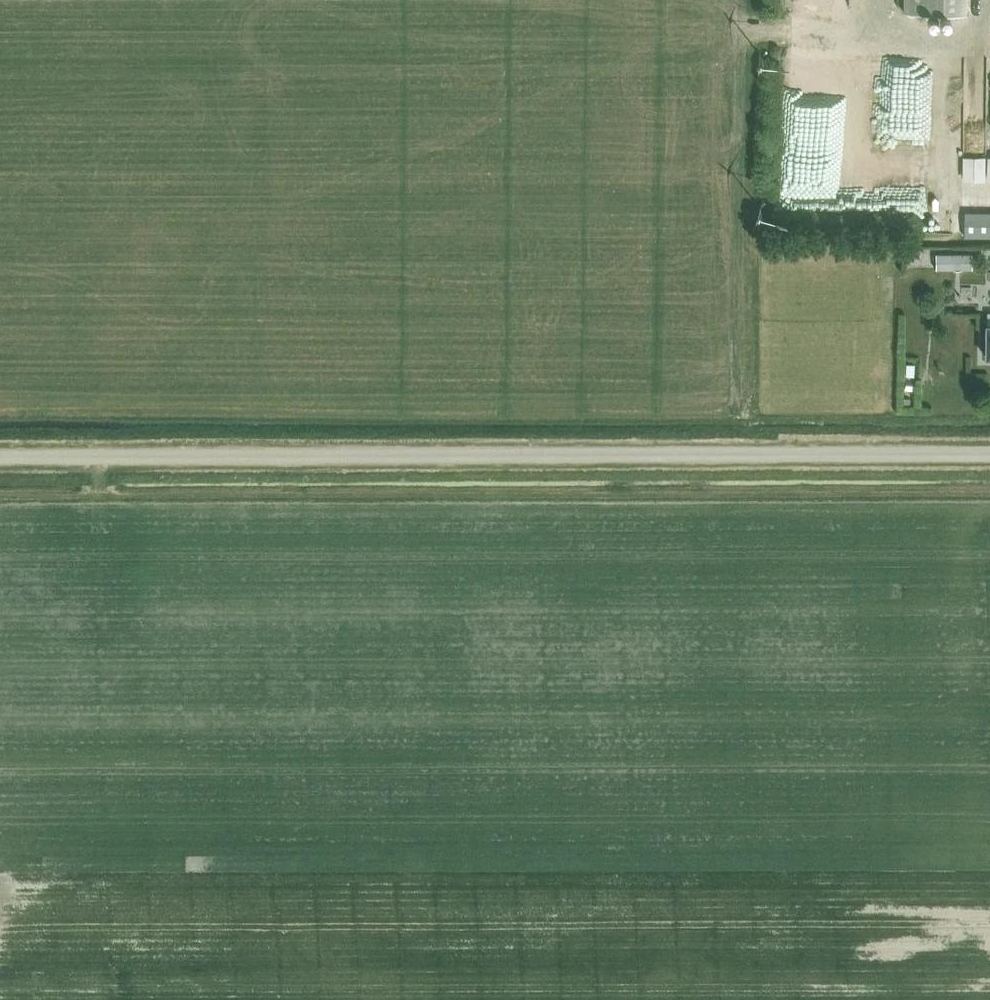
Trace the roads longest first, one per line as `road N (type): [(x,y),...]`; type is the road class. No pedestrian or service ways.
road 1 (unclassified): [(989,459),(0,461)]

